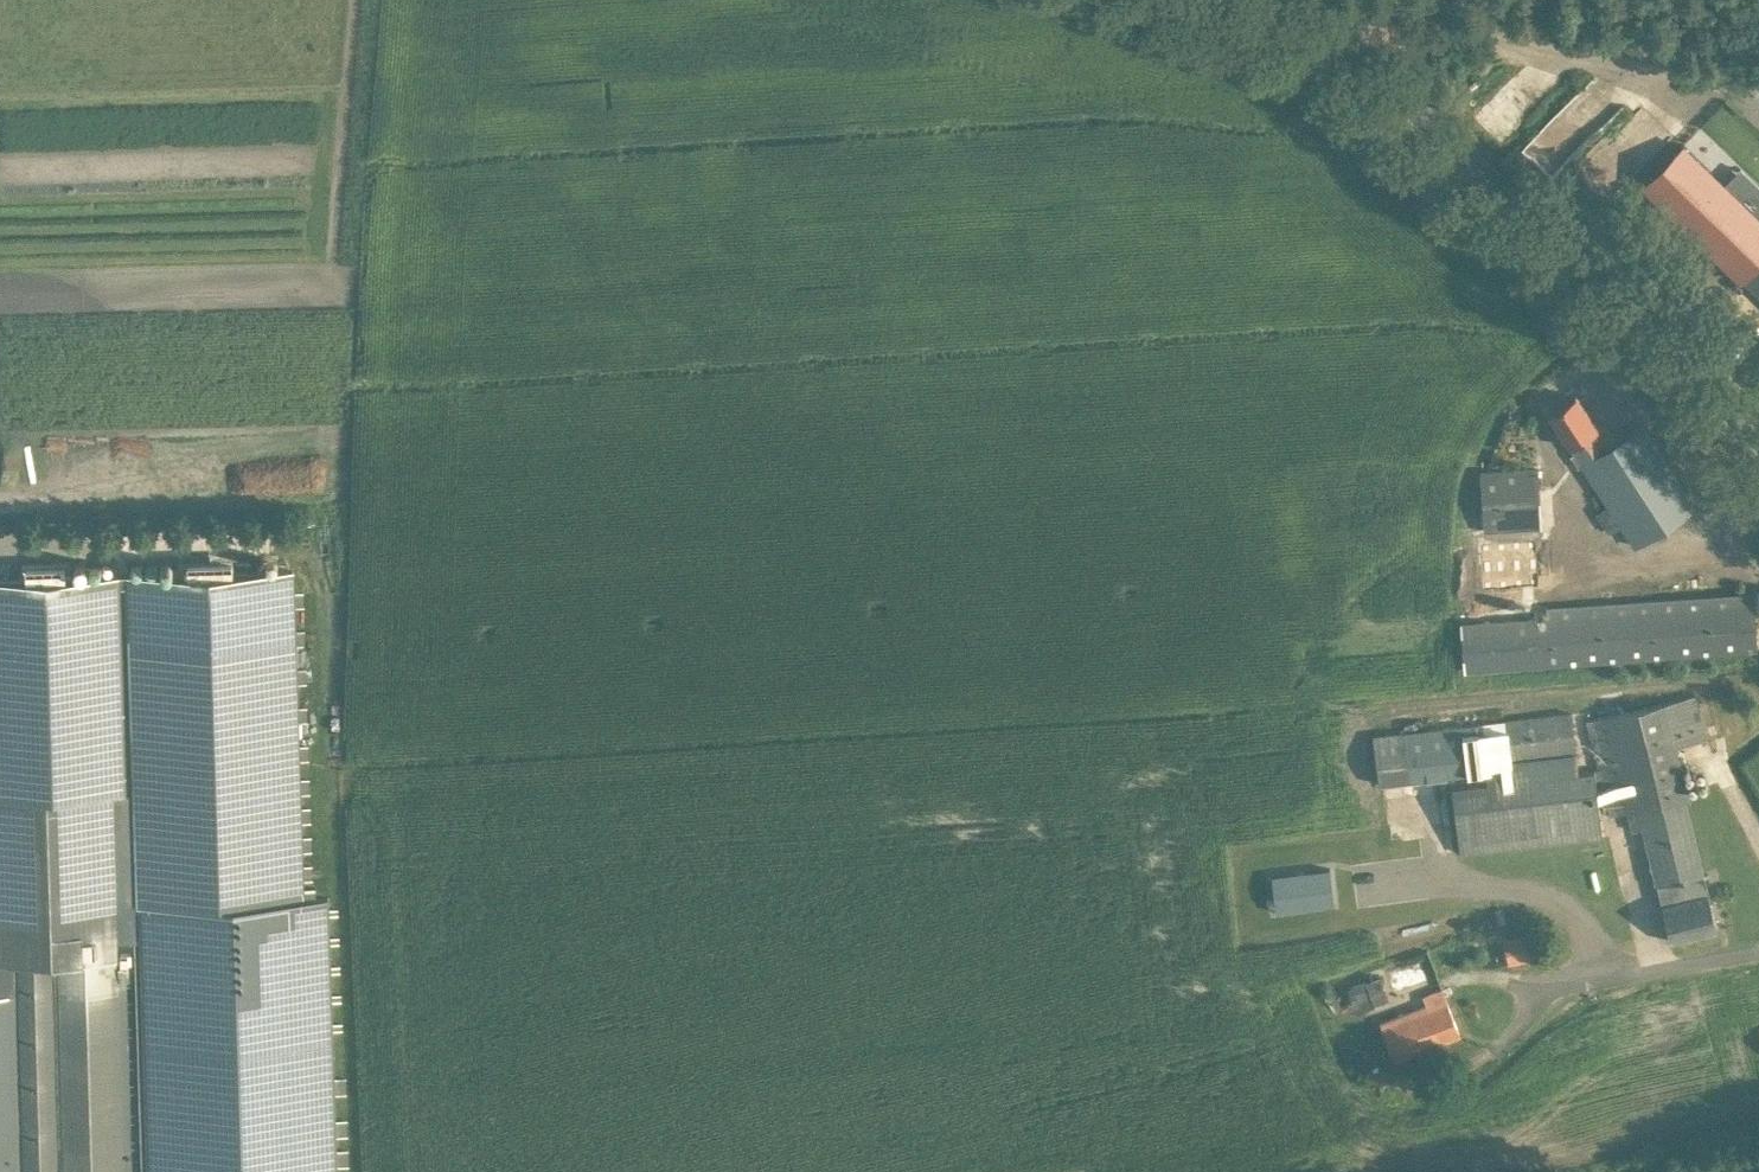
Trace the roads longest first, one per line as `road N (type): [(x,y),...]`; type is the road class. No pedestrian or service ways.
road 1 (unclassified): [(1758,445),(1343,53),(1244,0)]
road 2 (unclassified): [(1525,989),(1758,950)]

